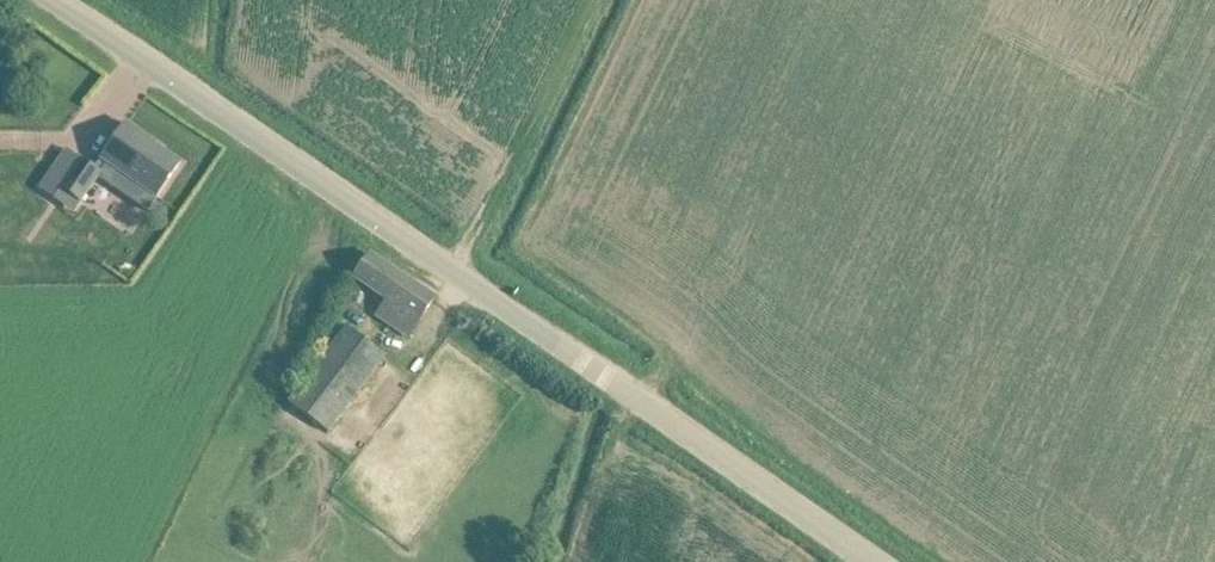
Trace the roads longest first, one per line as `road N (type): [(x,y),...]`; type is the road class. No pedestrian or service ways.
road 1 (unclassified): [(874,561),(55,0)]

